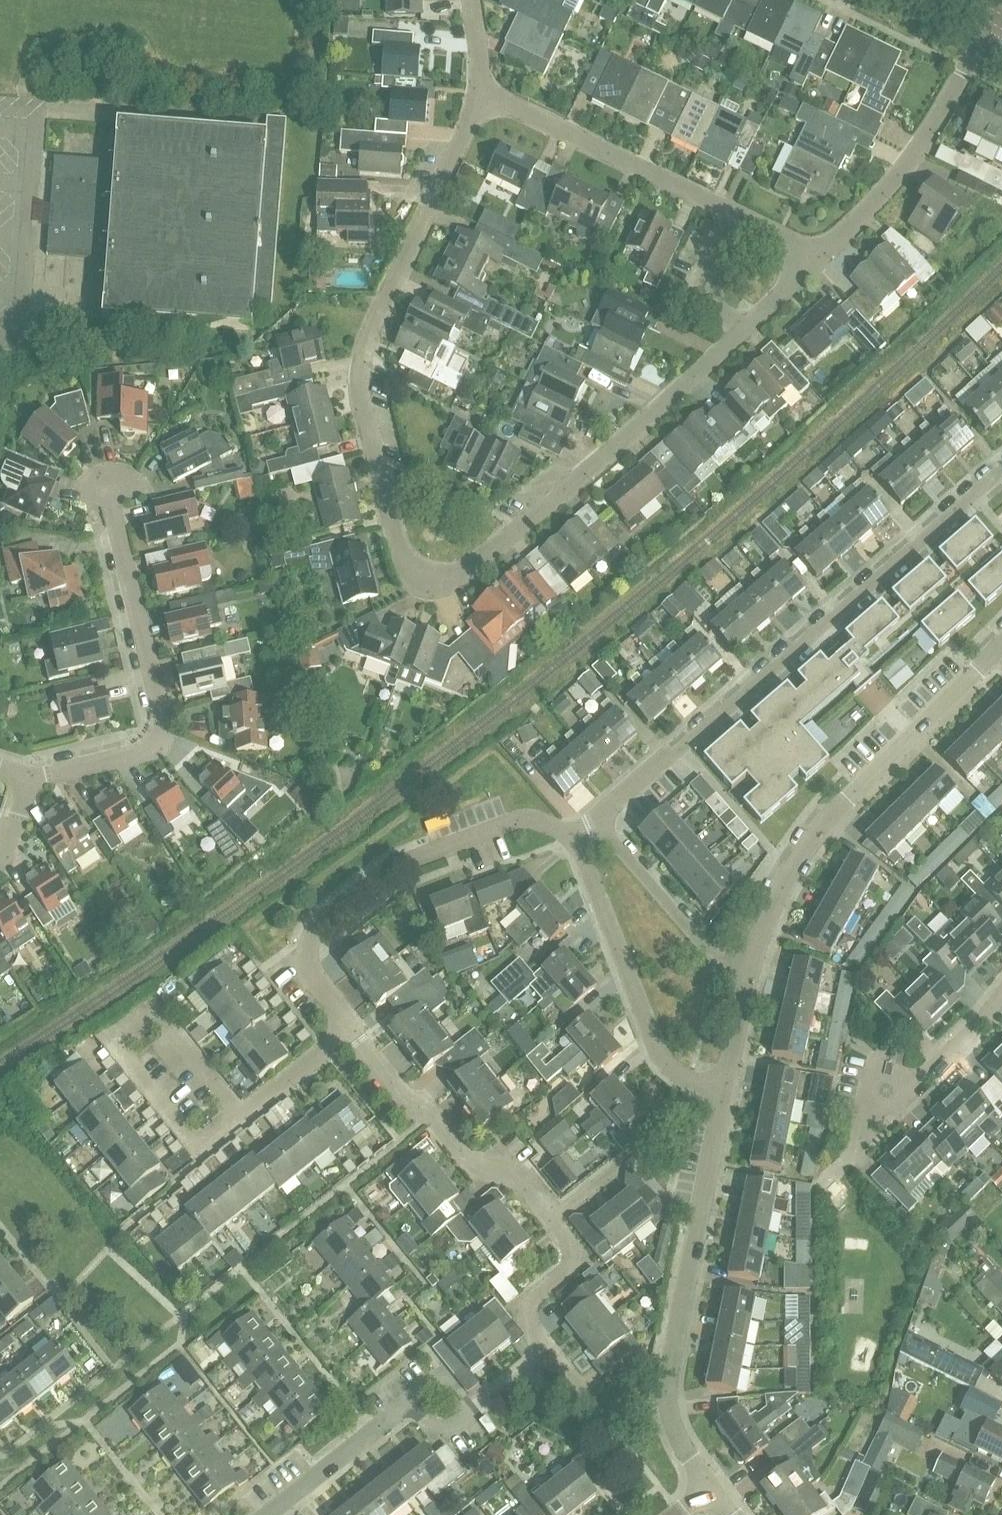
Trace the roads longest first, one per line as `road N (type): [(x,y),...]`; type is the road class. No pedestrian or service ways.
road 1 (residential): [(485,92),(360,365),(396,540),(405,564),(422,576),(441,581),(471,572),(700,376),(817,259)]
road 2 (residential): [(596,817),(1001,465)]
road 3 (residential): [(268,1514),(408,1407),(464,1416),(545,1348),(522,1309),(562,1270),(565,1241),(548,1219)]
road 4 (residential): [(745,988),(799,857),(1001,647)]
road 5 (residential): [(708,1492),(669,1403),(729,1090)]
road 6 (residential): [(351,1029),(305,955),(316,924),(392,868),(436,851),(525,821),(570,833)]
road 7 (residential): [(33,770),(105,755),(159,722),(99,469)]
road 8 (residential): [(817,259),(485,92)]
road 9 (residential): [(242,1114),(161,1005),(116,1038),(198,1148)]
road 10 (residential): [(729,1090),(674,1071),(654,1051),(570,833)]
road 11 (residential): [(817,259),(865,215),(926,137),(994,18)]
road 12 (residential): [(548,1219),(510,1165),(461,1156),(424,1102),(406,1099),(351,1029)]
road 13 (residential): [(745,988),(596,817)]
road 14 (residential): [(863,1108),(892,1107),(1001,990)]
road 15 (residential): [(242,1114),(351,1029)]

